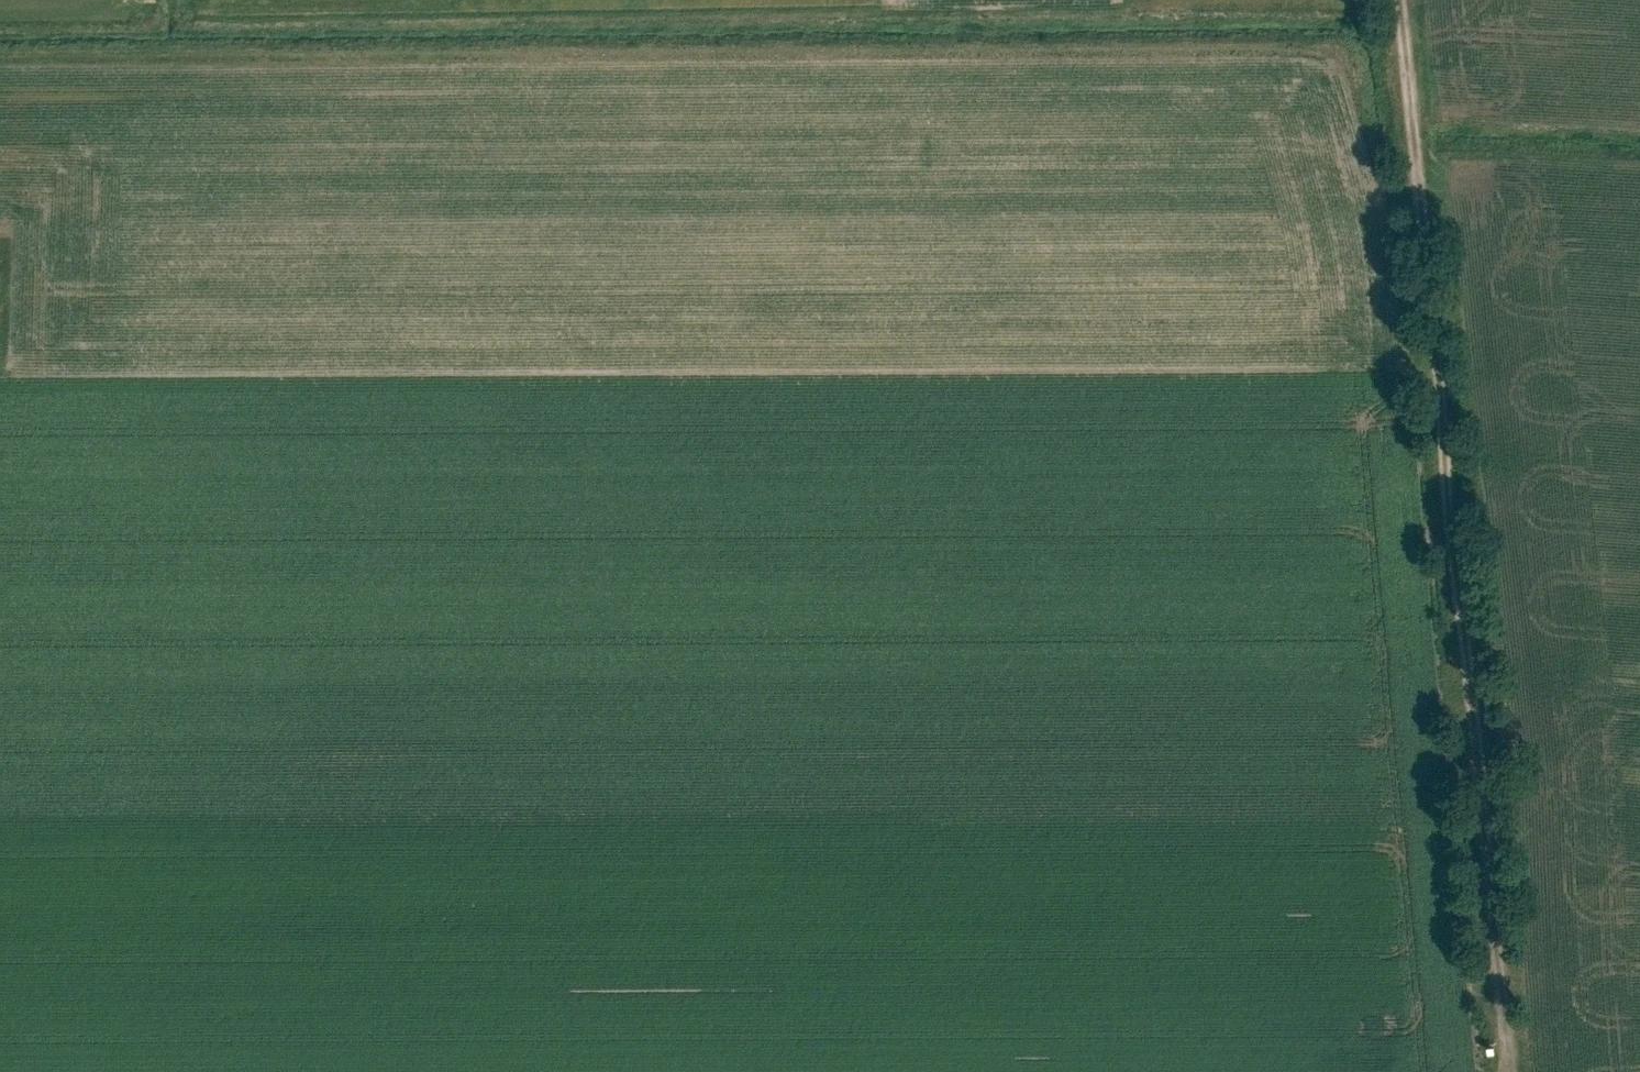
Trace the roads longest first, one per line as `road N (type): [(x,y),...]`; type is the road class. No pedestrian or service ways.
road 1 (track): [(1401,0),(1502,1071)]

